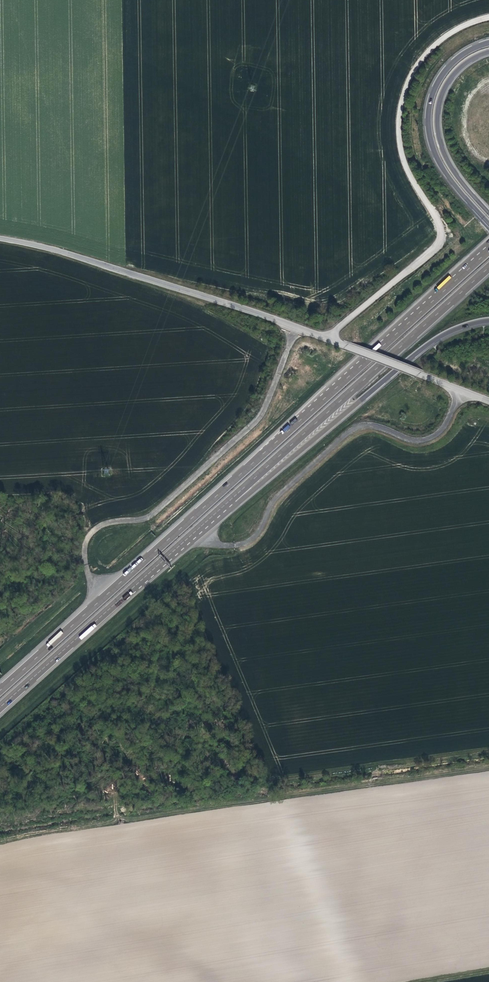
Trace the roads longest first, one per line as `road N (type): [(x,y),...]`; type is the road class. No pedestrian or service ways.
road 1 (motorway): [(488,250),(0,690)]
road 2 (unclassified): [(488,402),(296,326),(0,238)]
road 3 (track): [(327,338),(438,245),(440,226),(403,157),(402,98),(435,45),(488,18)]
road 4 (track): [(488,769),(131,821),(117,817),(114,782)]
road 5 (motorway): [(224,505),(488,266)]
road 6 (motorway): [(224,505),(246,496),(431,343),(488,321)]
road 7 (motorway): [(0,707),(224,505)]
road 8 (motorway): [(488,42),(444,71),(429,114),(439,161),(488,225)]
road 9 (motorway): [(488,213),(445,155),(437,118),(449,80),(488,51)]

